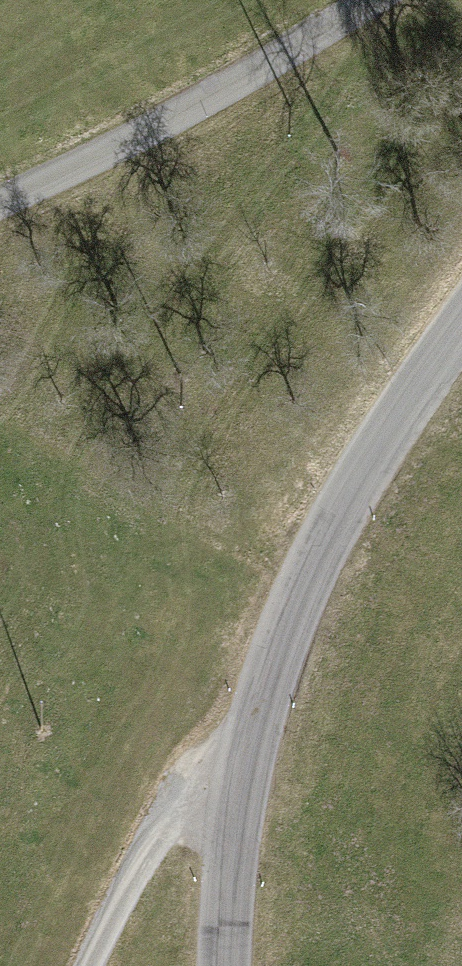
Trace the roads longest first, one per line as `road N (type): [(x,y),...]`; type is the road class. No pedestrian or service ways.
road 1 (tertiary): [(461,323),(382,431),(292,597),(238,791),(229,965)]
road 2 (unclassified): [(0,200),(81,164),(371,0)]
road 3 (track): [(238,791),(182,805),(90,965)]

